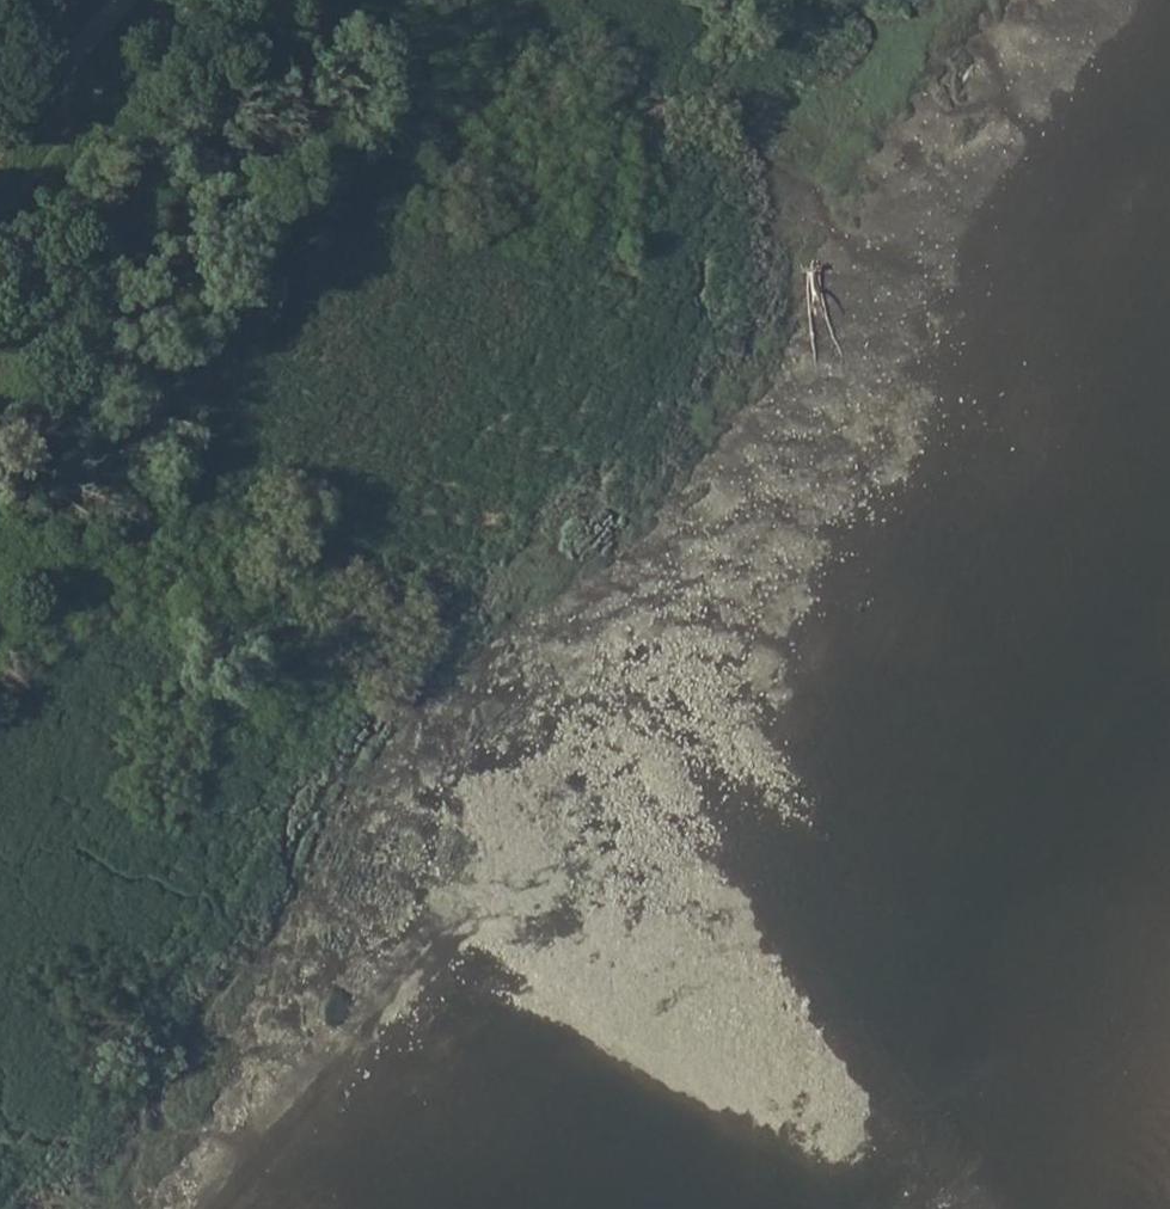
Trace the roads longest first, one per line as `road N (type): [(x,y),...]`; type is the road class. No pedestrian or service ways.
road 1 (track): [(0,140),(123,0)]

